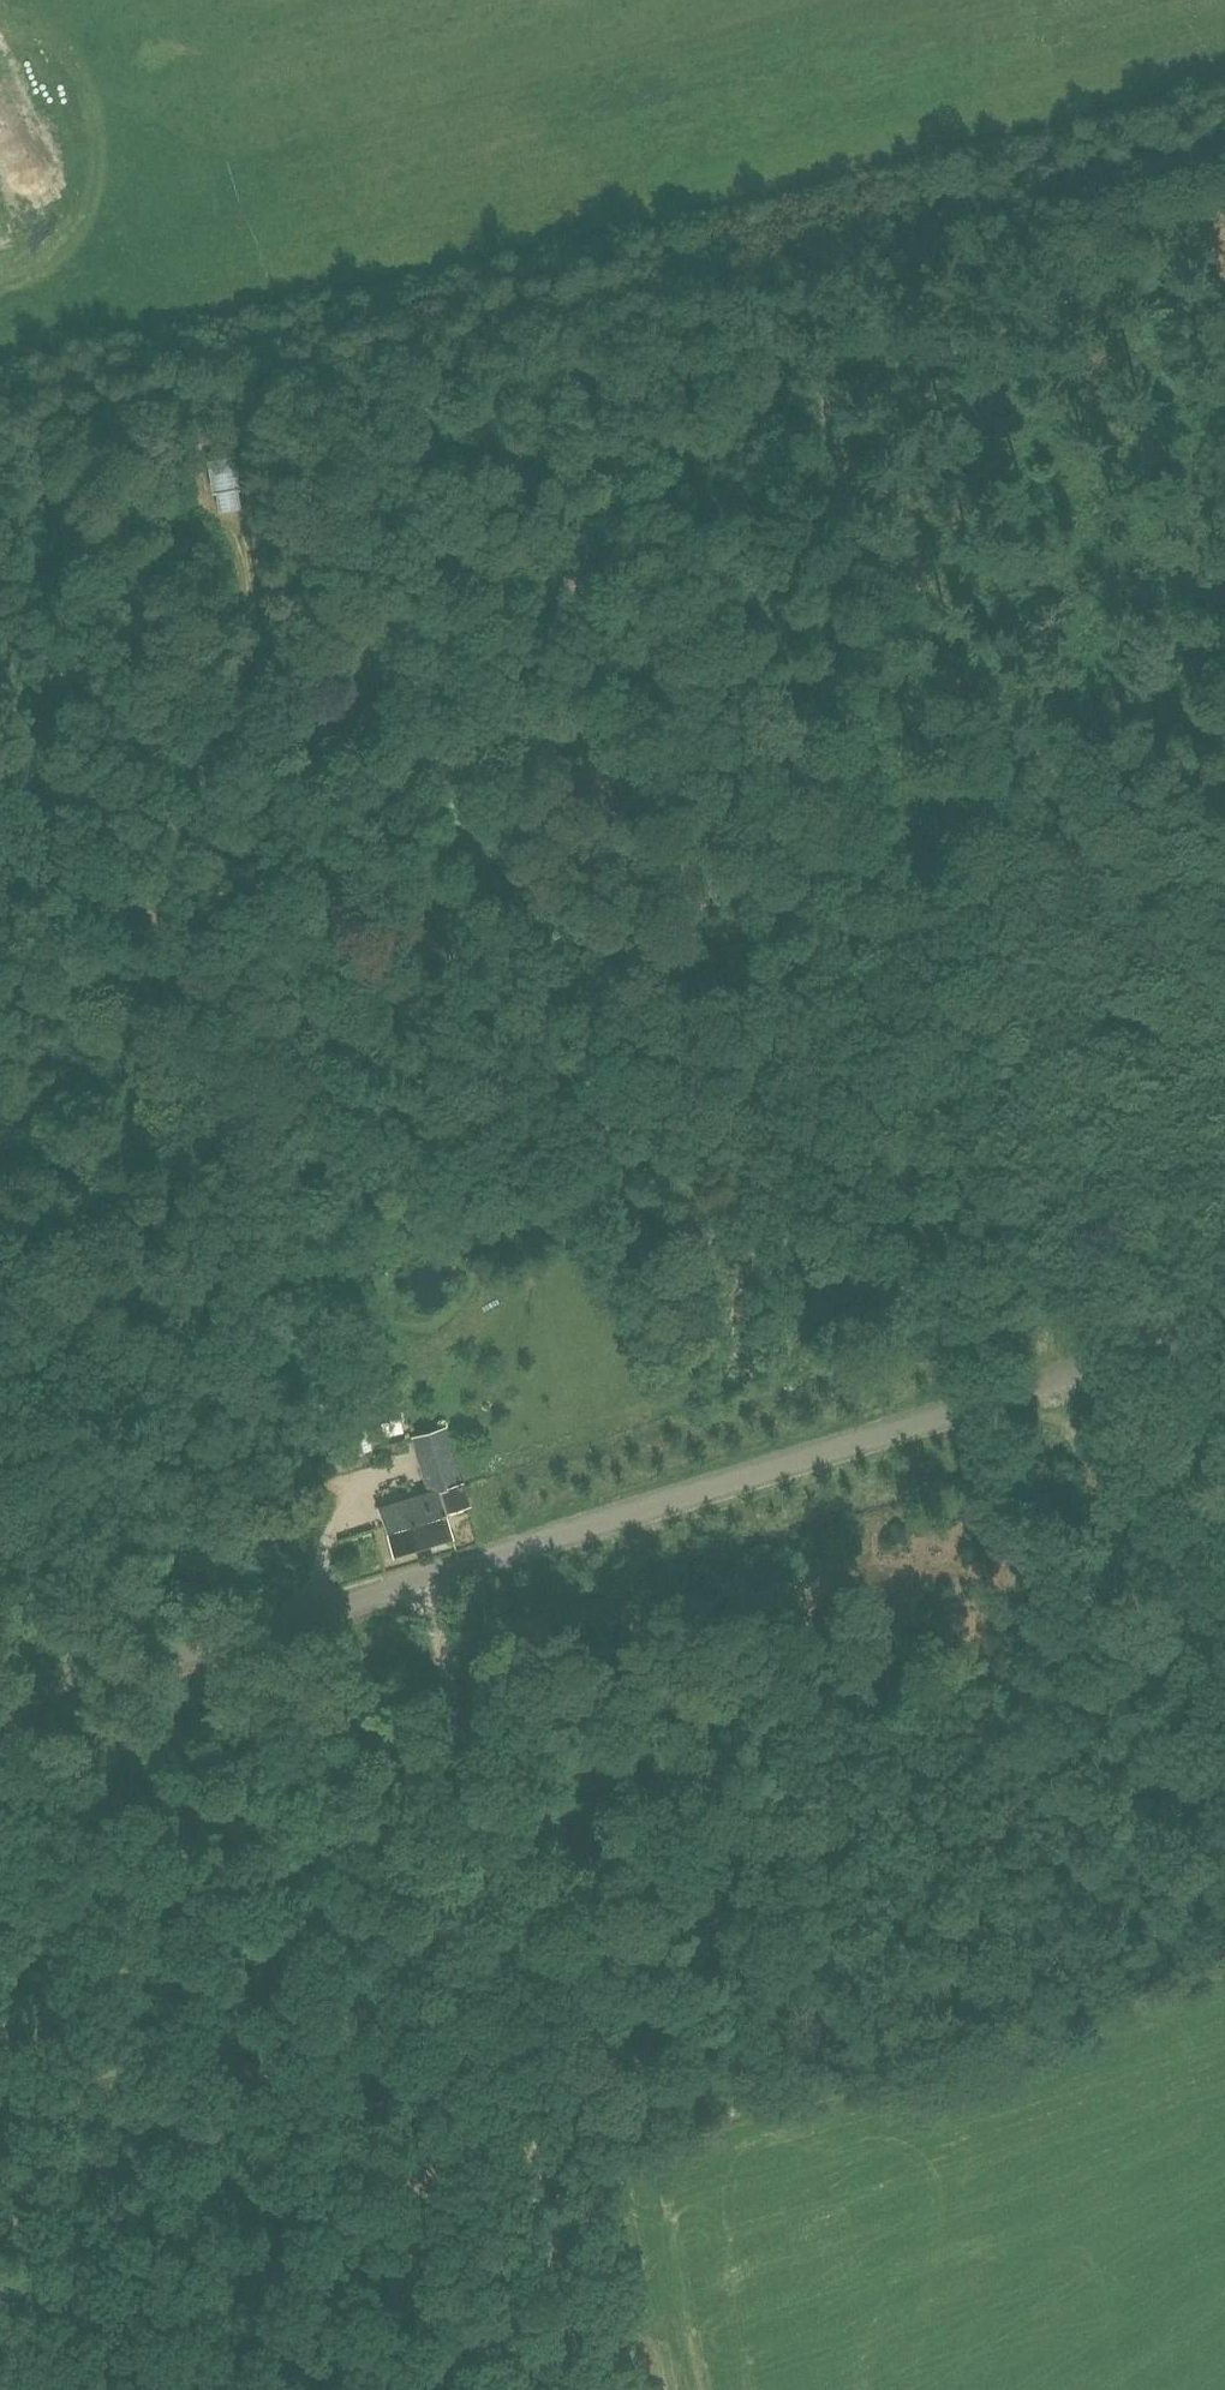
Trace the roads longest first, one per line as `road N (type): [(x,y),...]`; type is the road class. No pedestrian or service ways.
road 1 (residential): [(0,1710),(1224,1329)]
road 2 (track): [(538,2171),(429,1577)]
road 3 (track): [(538,2171),(579,2389)]

